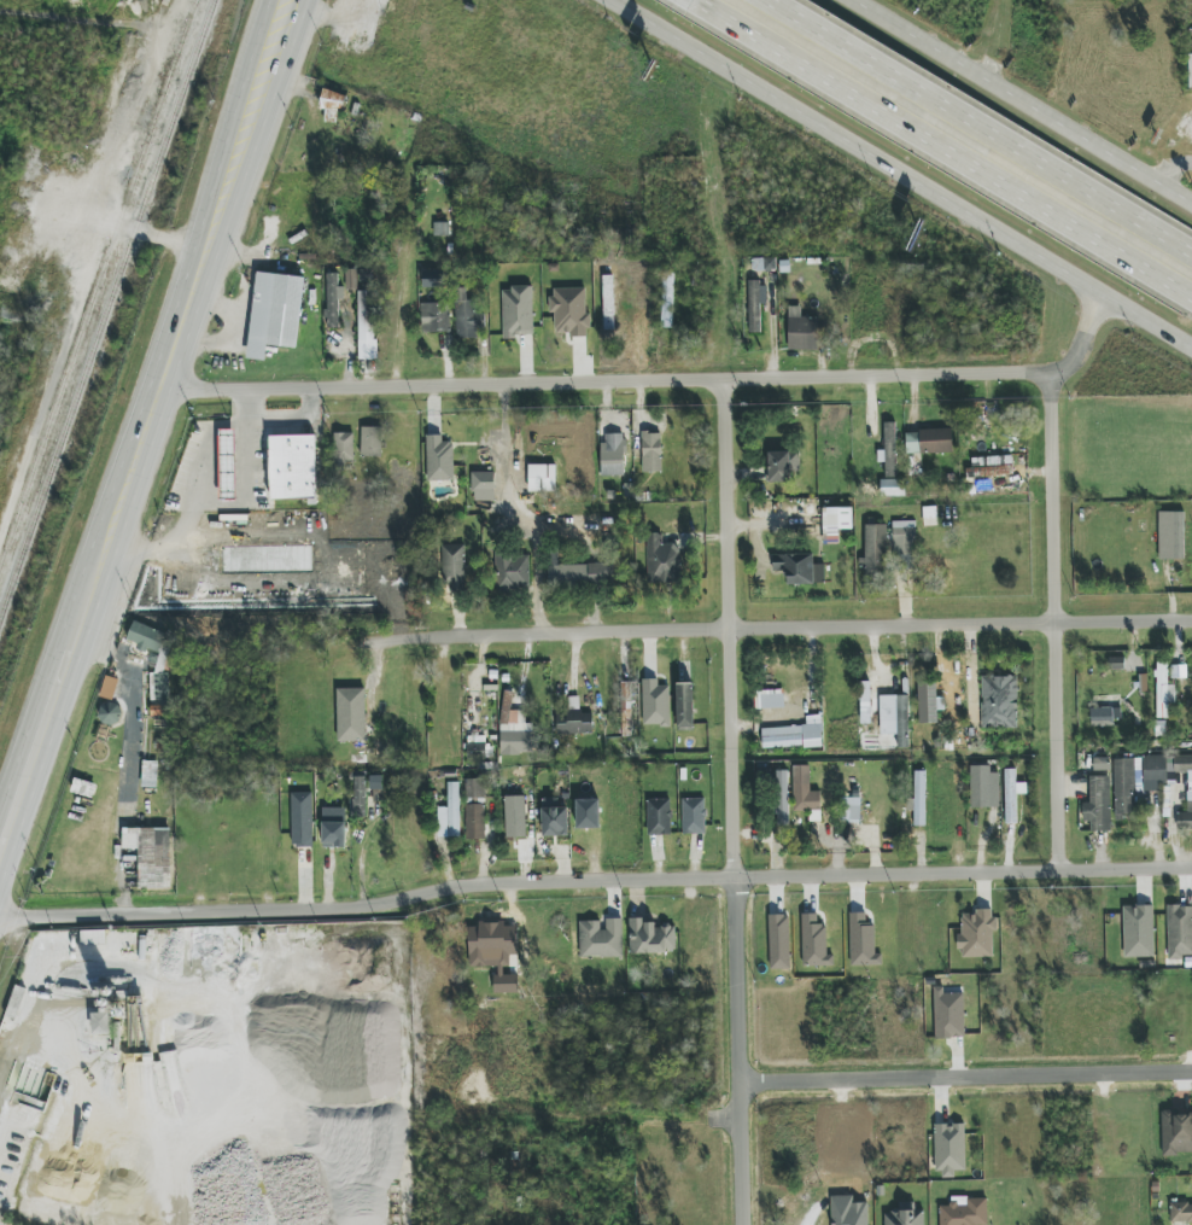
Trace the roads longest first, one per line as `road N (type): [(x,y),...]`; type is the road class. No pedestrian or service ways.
road 1 (residential): [(0,917),(315,914),(487,887),(1191,864)]
road 2 (residential): [(166,392),(1050,373),(1069,368),(1081,351),(1103,294)]
road 3 (residential): [(368,646),(726,630),(1191,625)]
road 4 (primary): [(610,0),(1103,294)]
road 5 (residential): [(723,383),(732,876)]
road 6 (primary): [(0,848),(166,392)]
road 7 (residential): [(740,1079),(1191,1068)]
road 8 (primary): [(166,392),(280,148),(329,0)]
road 9 (primary): [(278,0),(175,315),(166,392)]
road 10 (primary): [(1191,206),(852,0)]
road 11 (residential): [(1052,501),(1059,869)]
road 12 (residential): [(732,876),(744,1224)]
road 13 (primary): [(698,0),(946,150)]
road 14 (primary): [(946,150),(1191,297)]
road 15 (primary): [(1191,253),(962,118)]
road 16 (primary): [(962,118),(771,0)]
road 17 (residential): [(1052,501),(1050,373)]

